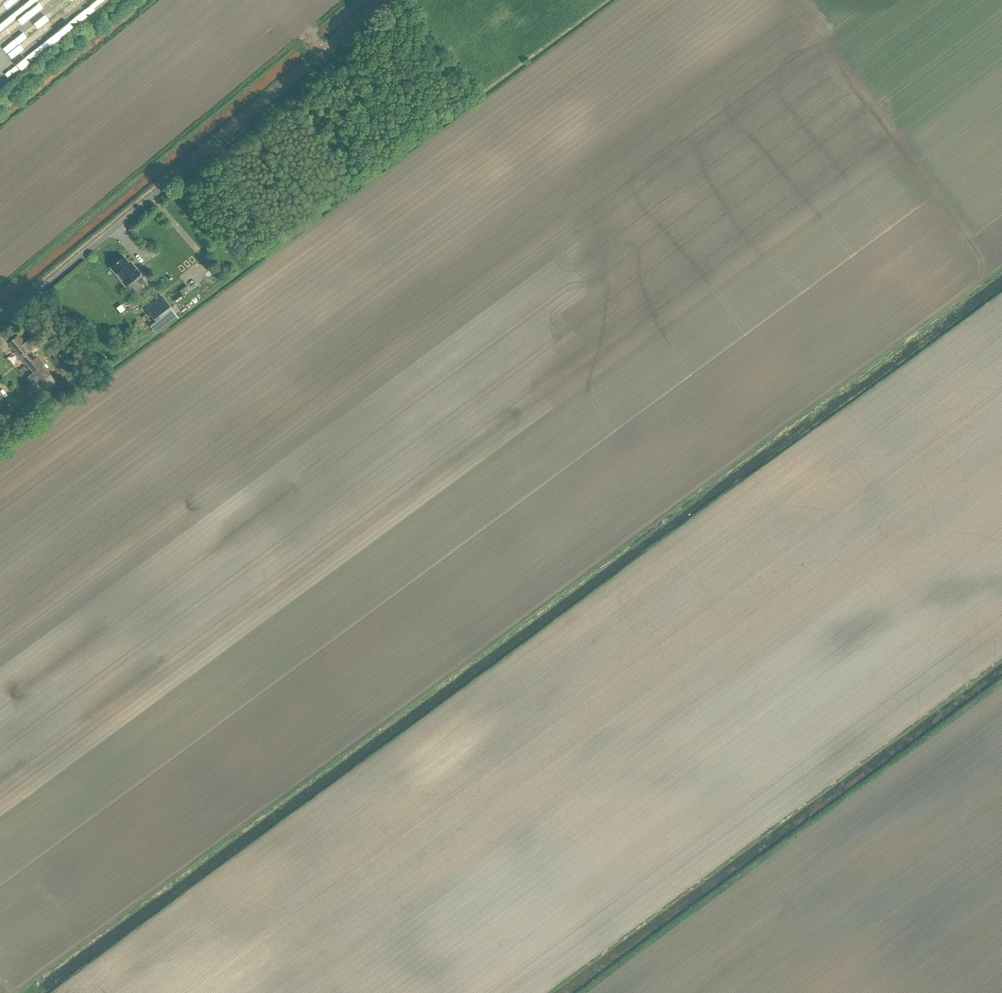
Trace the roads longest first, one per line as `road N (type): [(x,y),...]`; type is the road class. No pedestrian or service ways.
road 1 (unclassified): [(0,324),(389,0)]

